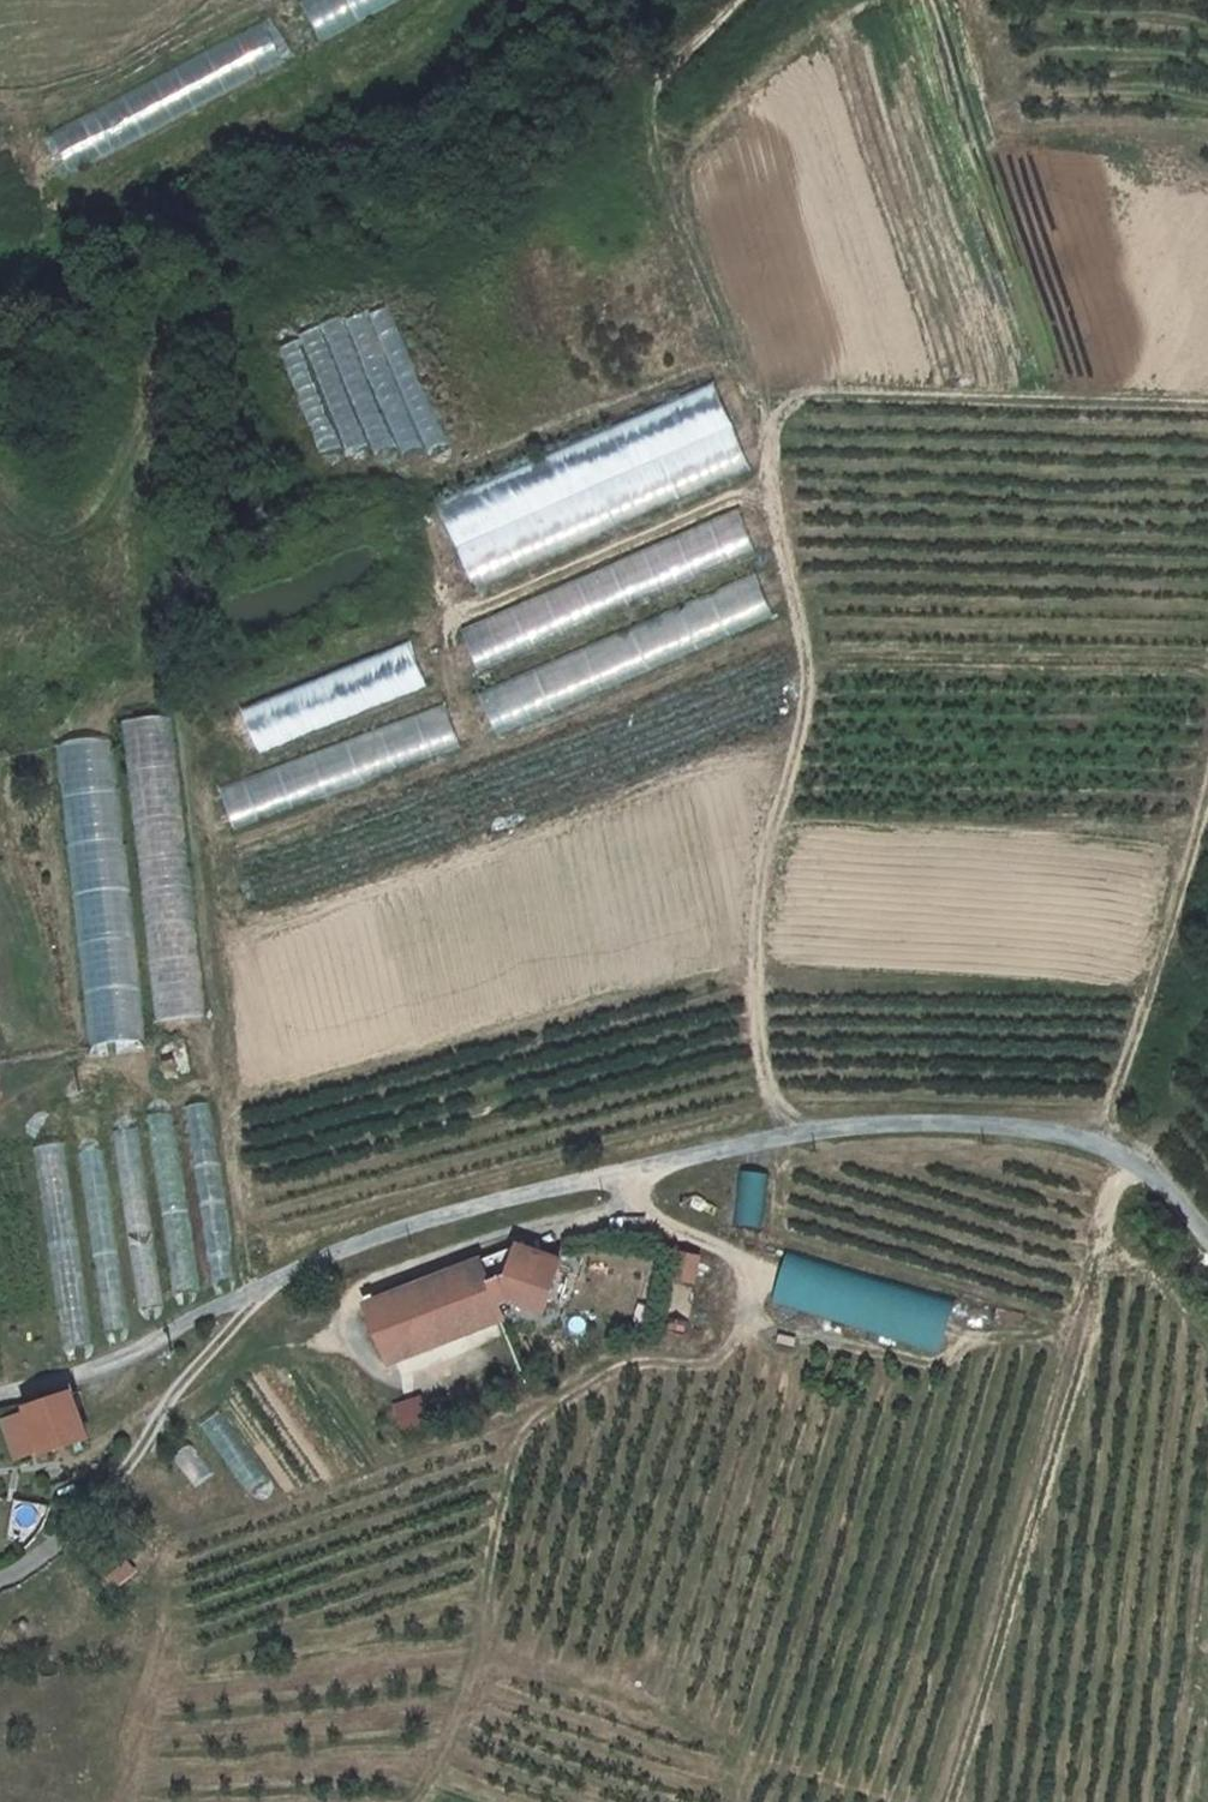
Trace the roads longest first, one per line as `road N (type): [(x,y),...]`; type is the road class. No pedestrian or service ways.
road 1 (unclassified): [(0,1398),(94,1369),(278,1275),(406,1226),(815,1131),(943,1122),(1102,1141),(1162,1180),(1207,1250)]
road 2 (track): [(815,1131),(770,1088),(755,970),(761,895),(803,729),(806,650),(777,527),(767,424),(670,191),(652,116),(671,67),(738,0)]
road 3 (track): [(411,1801),(465,1714),(479,1667),(490,1566),(525,1427),(621,1366),(643,1360),(698,1367),(726,1354),(747,1323),(747,1278),(735,1253),(648,1222),(626,1173)]
road 4 (track): [(952,1801),(1089,1330),(1110,1195),(1134,1161)]
road 5 (track): [(767,424),(799,397),(1207,409)]
road 6 (track): [(278,1275),(177,1387),(96,1510),(39,1561),(0,1580)]
road 7 (track): [(1207,794),(1102,1141)]
road 8 (track): [(747,1323),(945,1361),(975,1337),(1089,1330)]
road 9 (track): [(0,107),(98,88),(263,0)]

